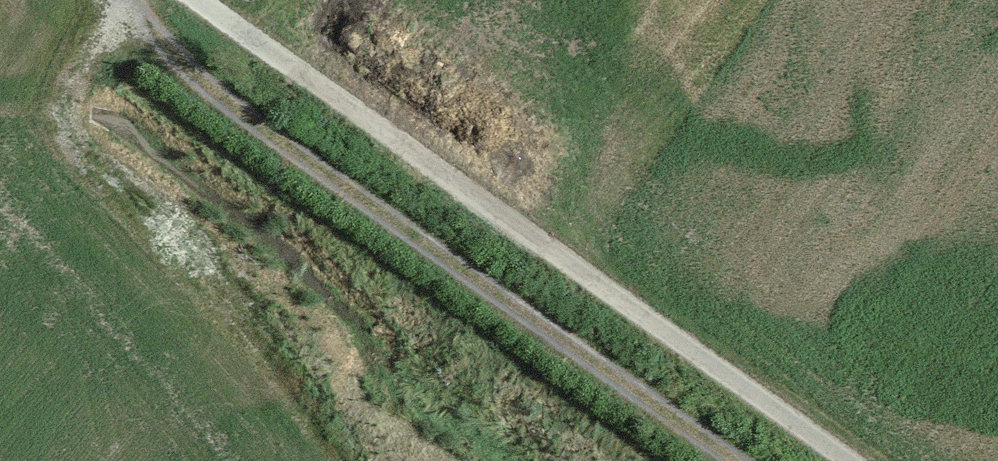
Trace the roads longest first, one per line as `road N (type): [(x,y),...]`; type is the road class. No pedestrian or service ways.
road 1 (track): [(189,0),(842,460)]
road 2 (track): [(734,460),(154,52),(149,0)]

